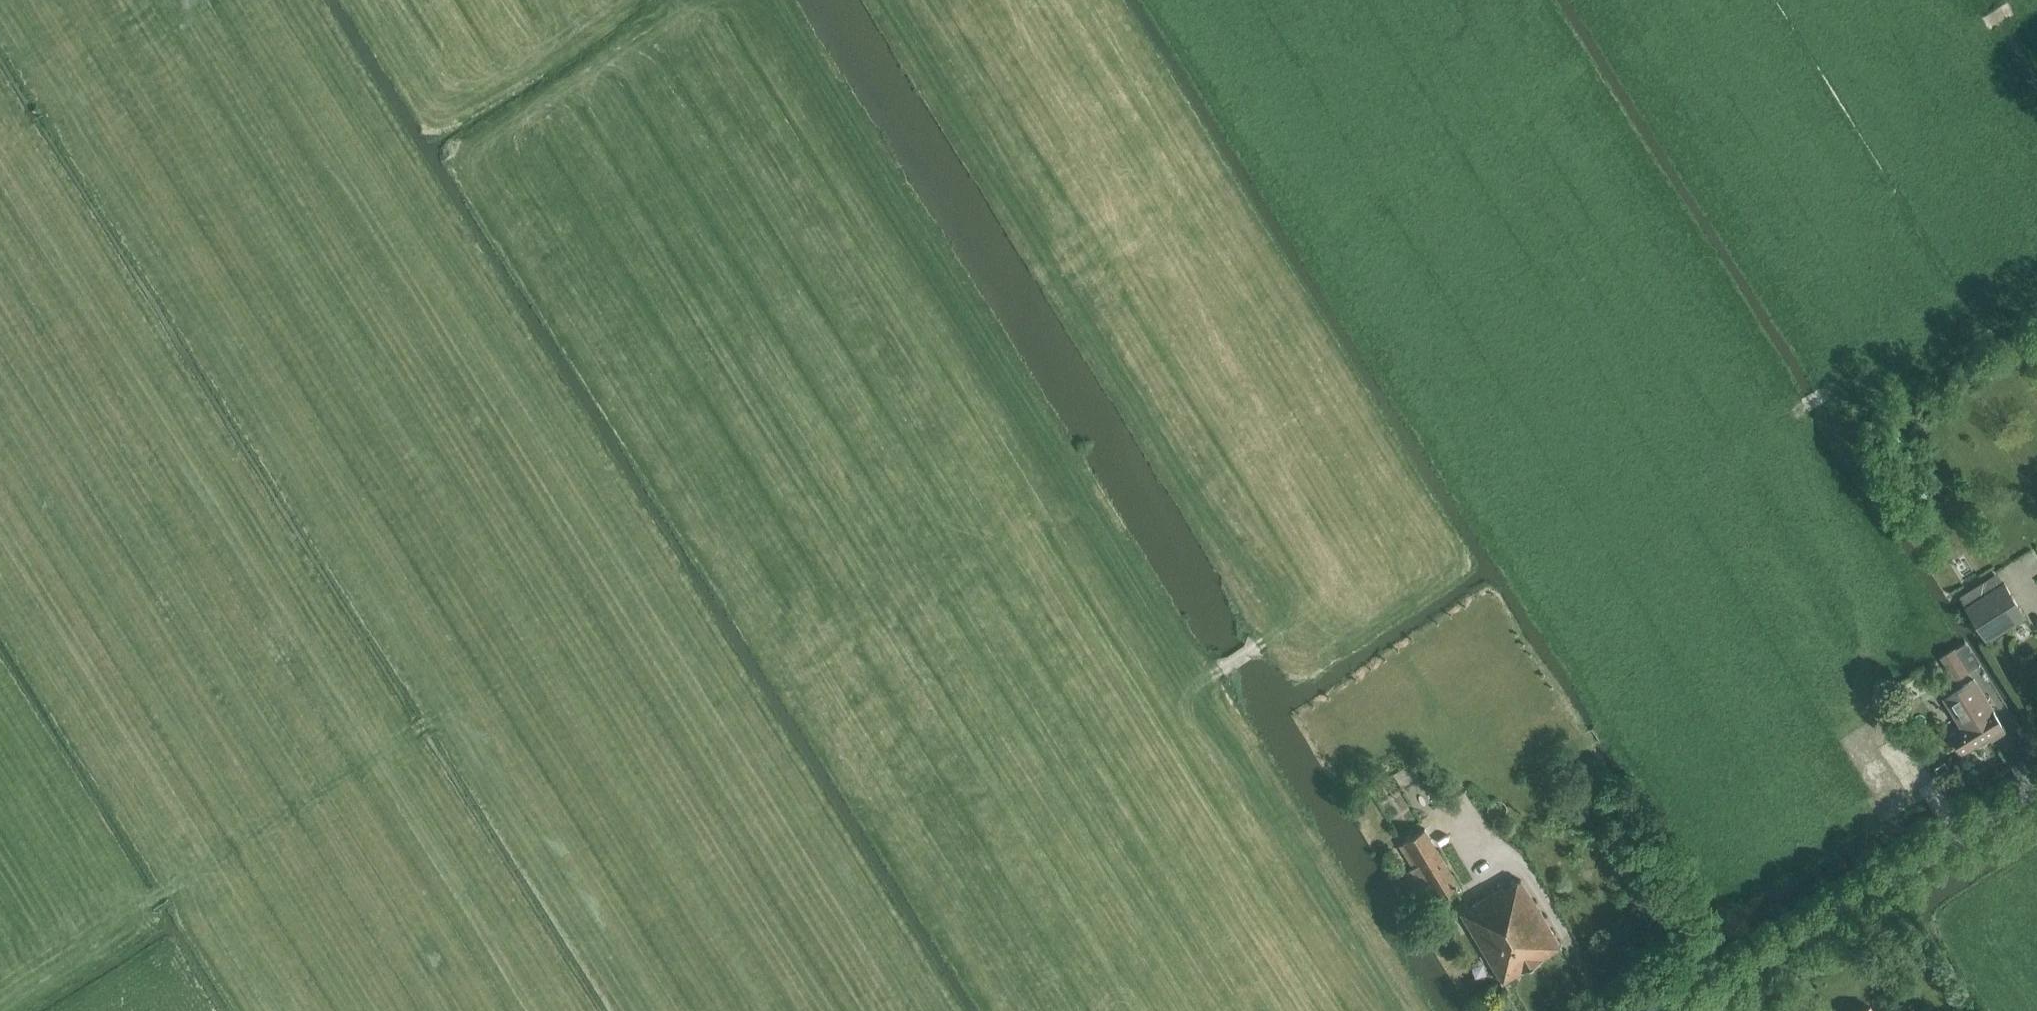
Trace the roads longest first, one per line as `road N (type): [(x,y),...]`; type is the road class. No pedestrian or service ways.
road 1 (tertiary): [(1686,1010),(2036,792)]

